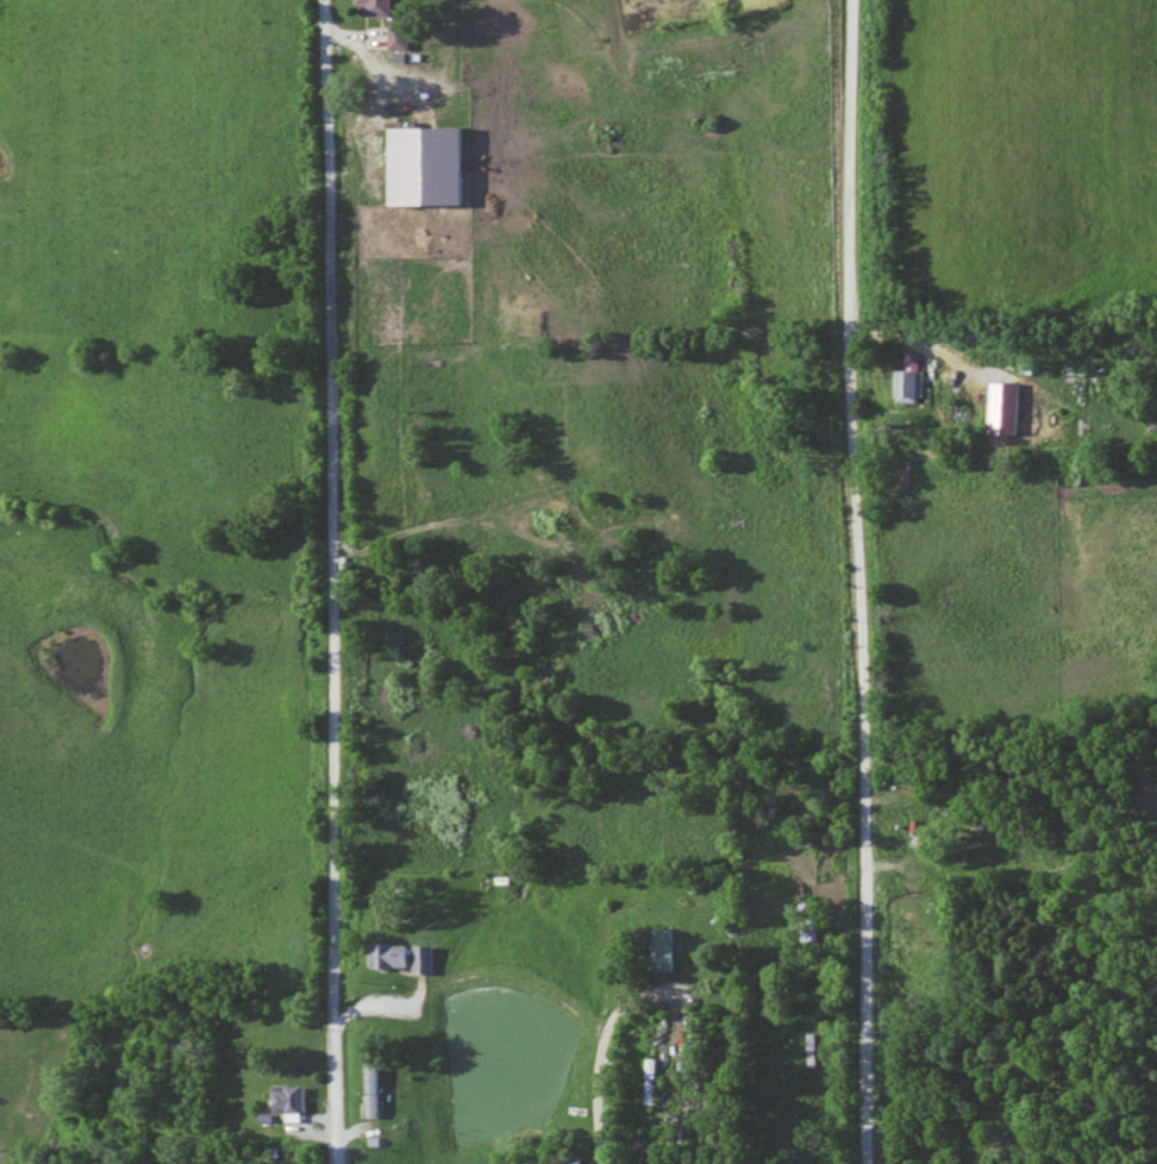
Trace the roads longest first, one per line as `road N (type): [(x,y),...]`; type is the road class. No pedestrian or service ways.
road 1 (residential): [(866,1163),(867,693),(849,398),(851,0)]
road 2 (residential): [(334,1163),(320,0)]
road 3 (residential): [(607,1163),(619,1024)]

